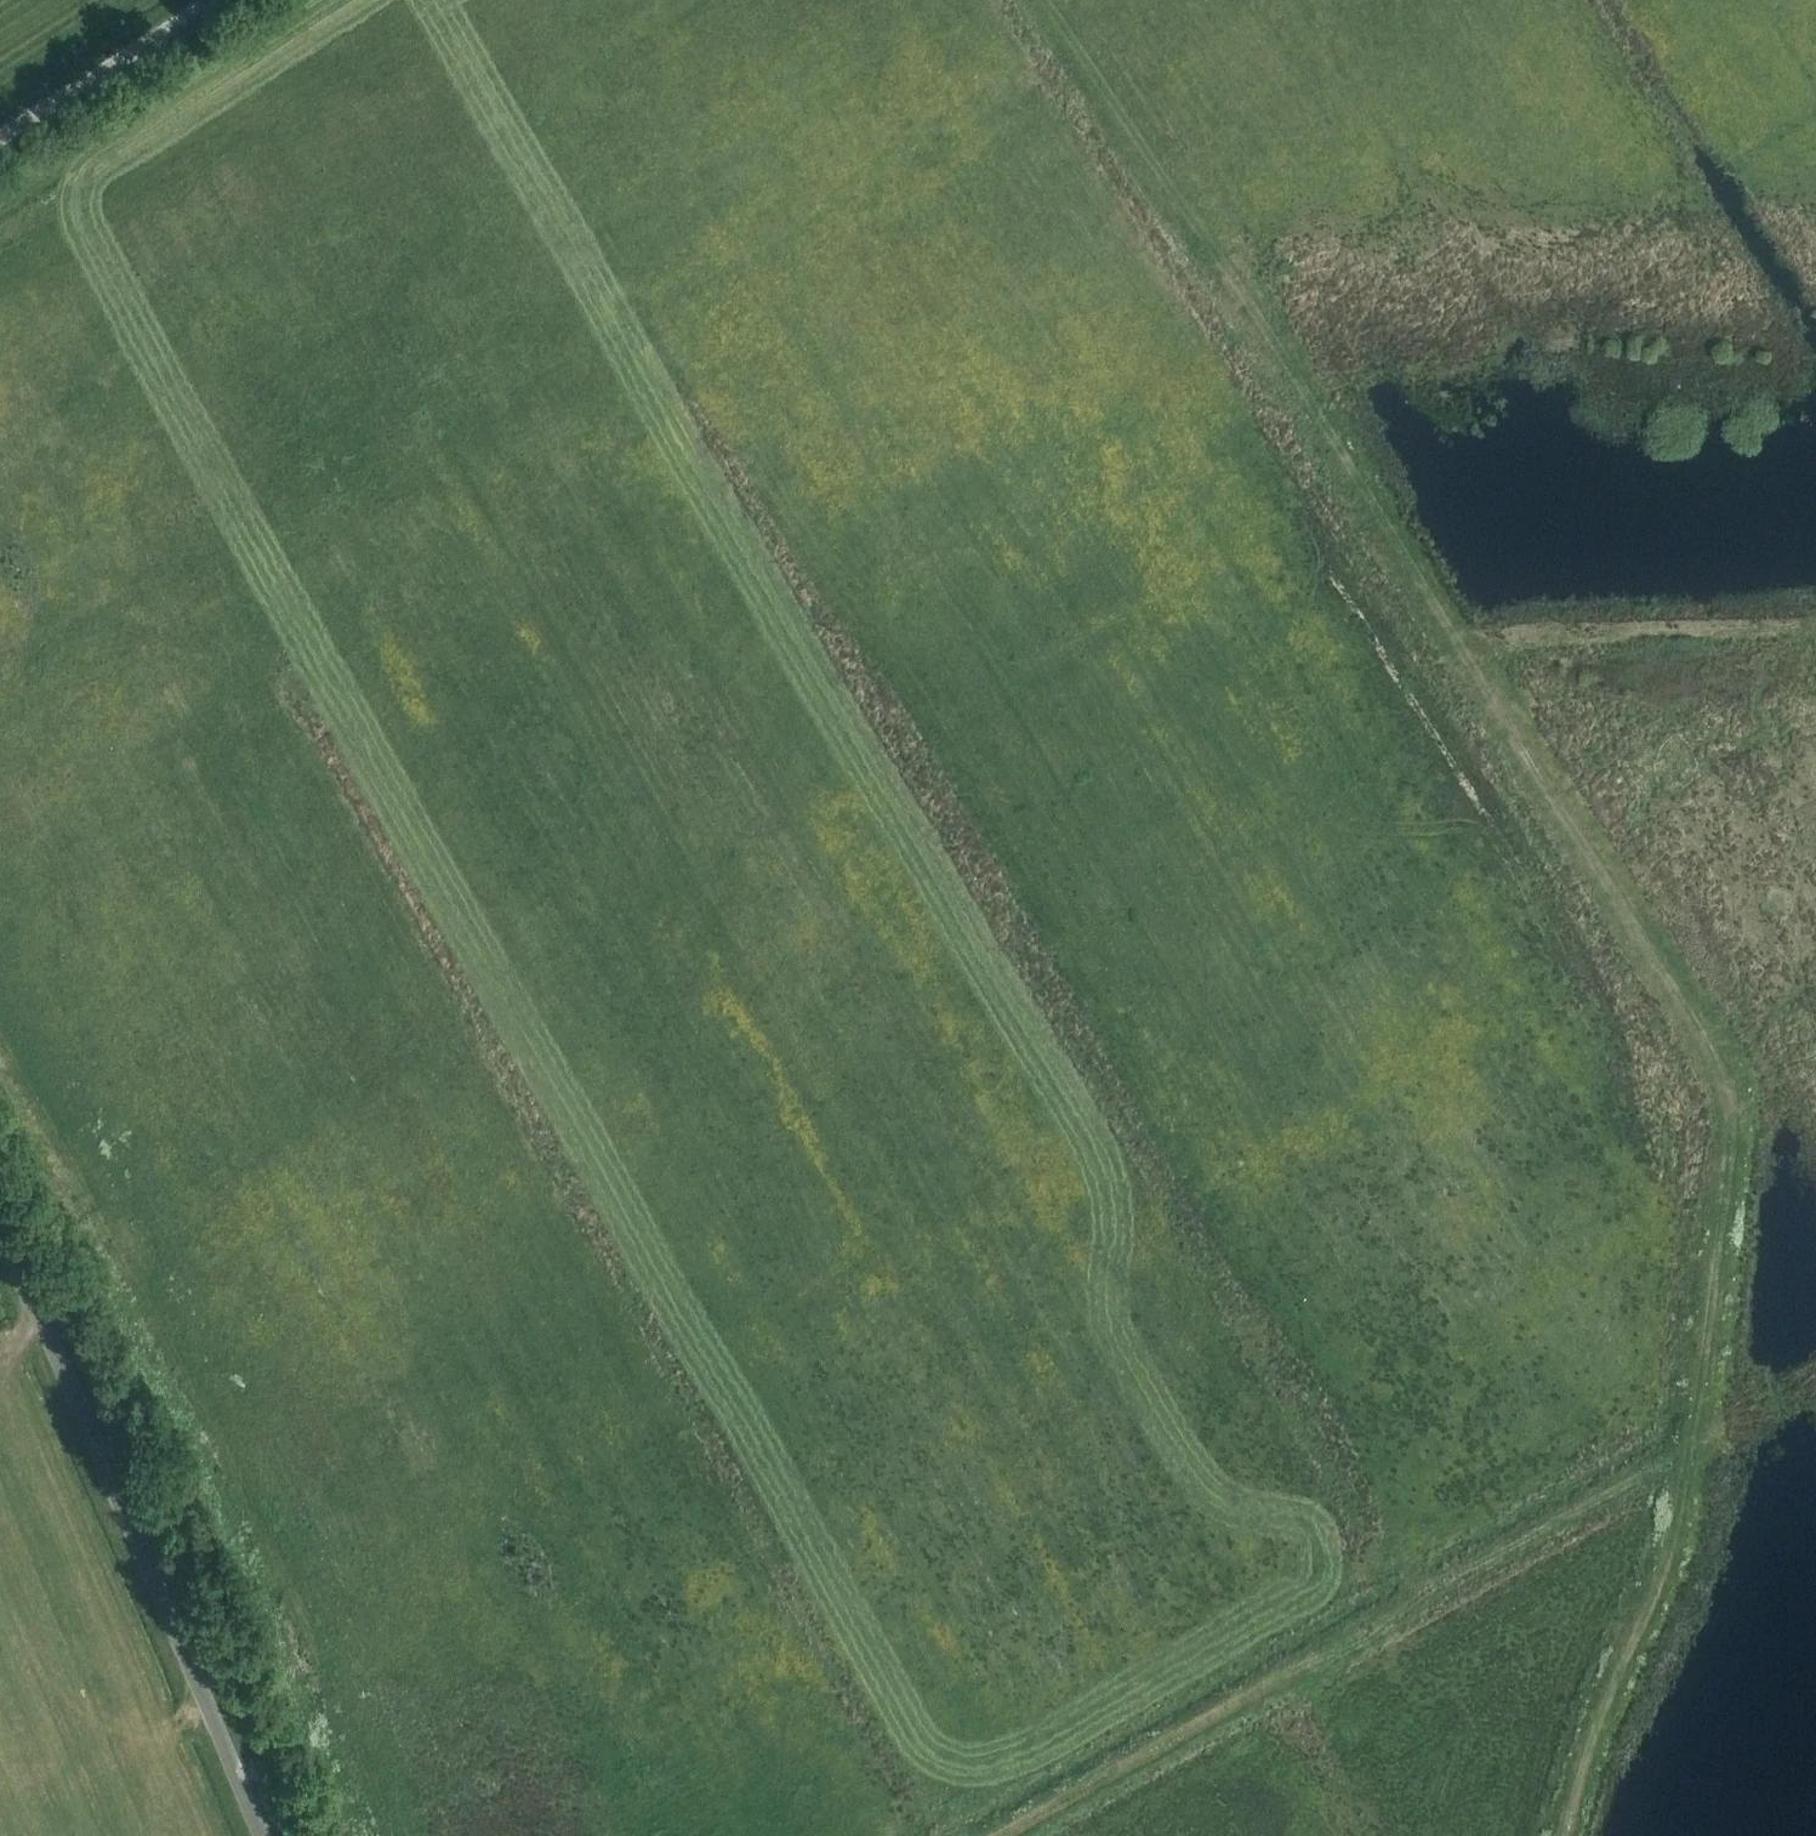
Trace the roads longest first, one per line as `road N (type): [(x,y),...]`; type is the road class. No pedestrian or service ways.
road 1 (unclassified): [(267,1835),(109,1460),(0,1238)]
road 2 (unclassified): [(0,141),(218,0)]

